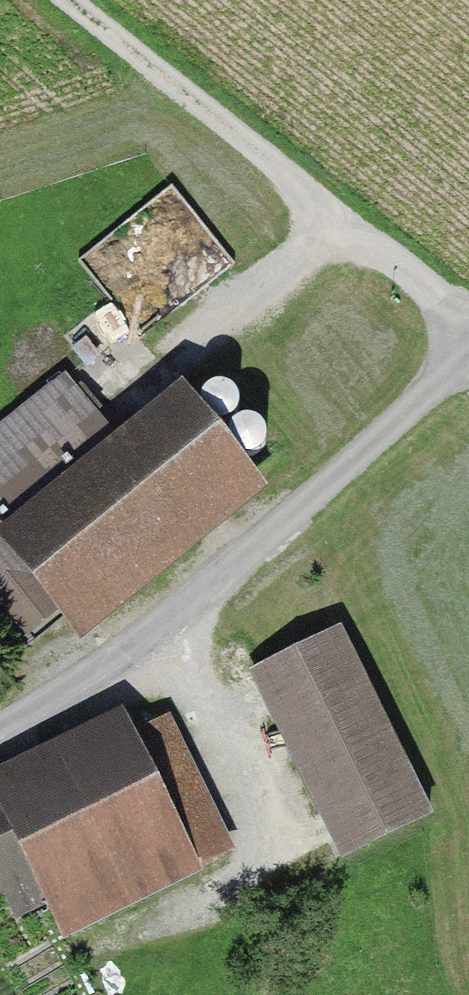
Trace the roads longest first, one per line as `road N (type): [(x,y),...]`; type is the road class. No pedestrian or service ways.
road 1 (unclassified): [(0,723),(144,634),(468,351)]
road 2 (track): [(76,0),(468,320)]

